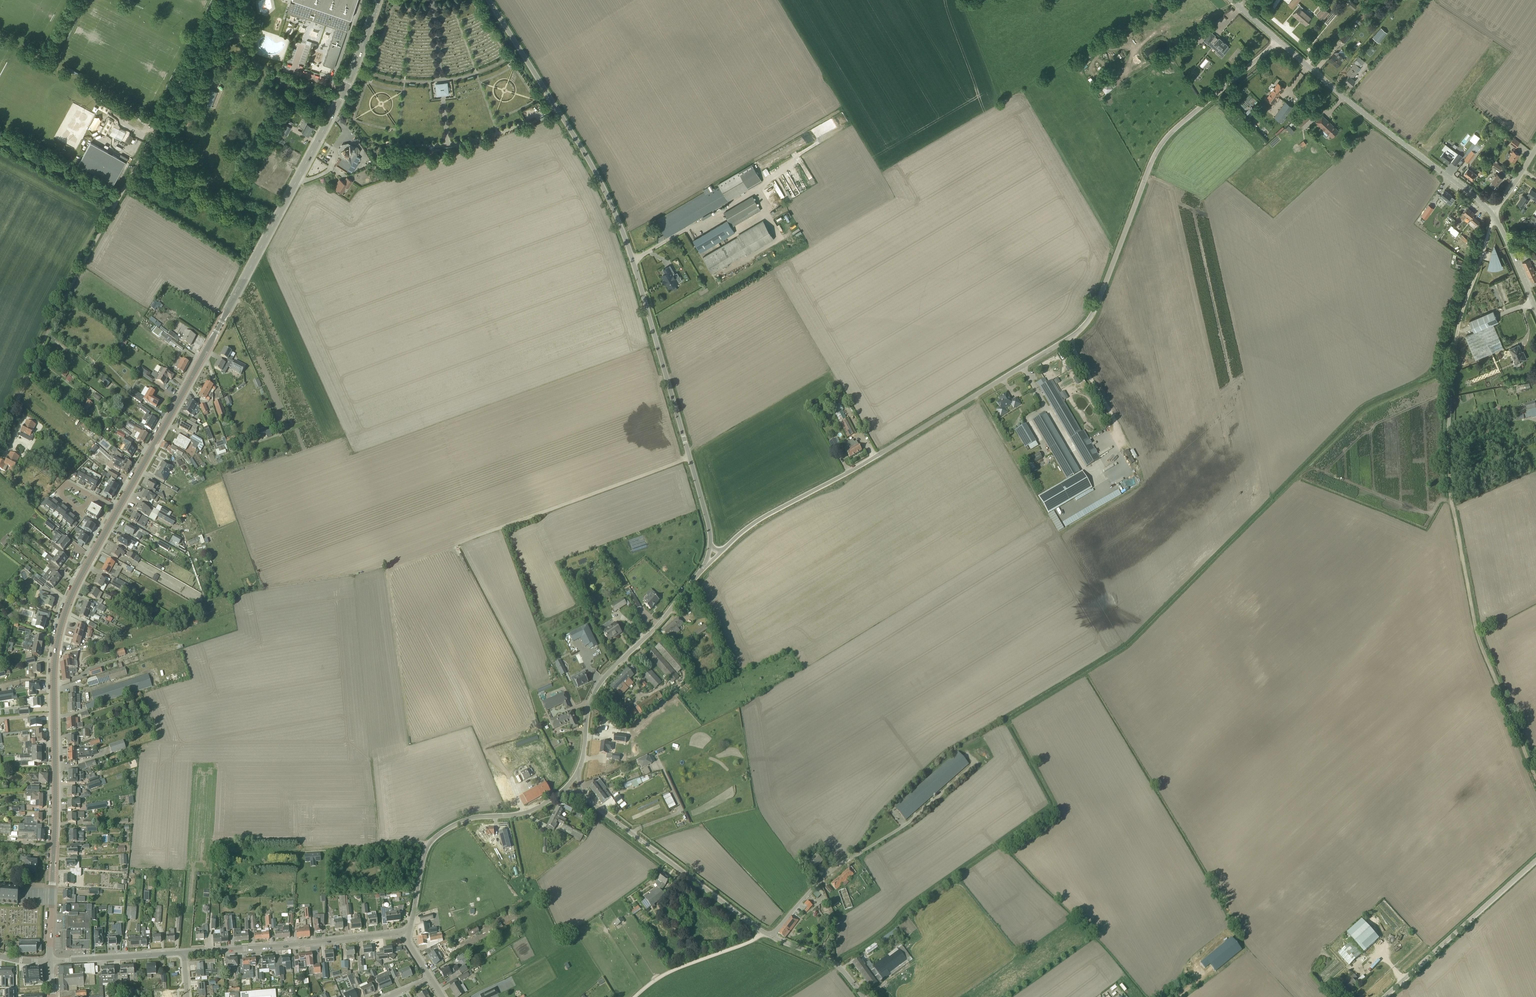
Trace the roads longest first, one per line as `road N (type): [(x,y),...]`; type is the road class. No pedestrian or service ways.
road 1 (unclassified): [(722,550),(761,518),(1080,330),(1098,306),(1159,148),(1279,42)]
road 2 (unclassified): [(710,546),(629,253),(576,142),(489,0)]
road 3 (track): [(1535,779),(1476,633),(1448,468),(1454,361),(1493,215)]
road 4 (tertiary): [(50,961),(55,656),(74,589),(117,510)]
road 5 (tertiary): [(378,0),(344,90),(224,317)]
road 6 (unclassified): [(1493,215),(1279,42)]
road 7 (unclassified): [(0,434),(113,207)]
road 8 (unclassified): [(577,773),(587,705),(599,683),(706,565)]
road 9 (unclassified): [(402,933),(431,841),(472,818),(528,811),(563,790)]
road 10 (unclassified): [(771,937),(582,794)]
road 11 (unclassified): [(226,0),(113,207)]
road 12 (tertiary): [(117,510),(224,317)]
road 13 (residential): [(185,953),(402,933)]
road 14 (unclassified): [(1383,996),(1535,860)]
road 15 (track): [(637,996),(673,971),(762,932)]
road 16 (residential): [(50,961),(185,953)]

